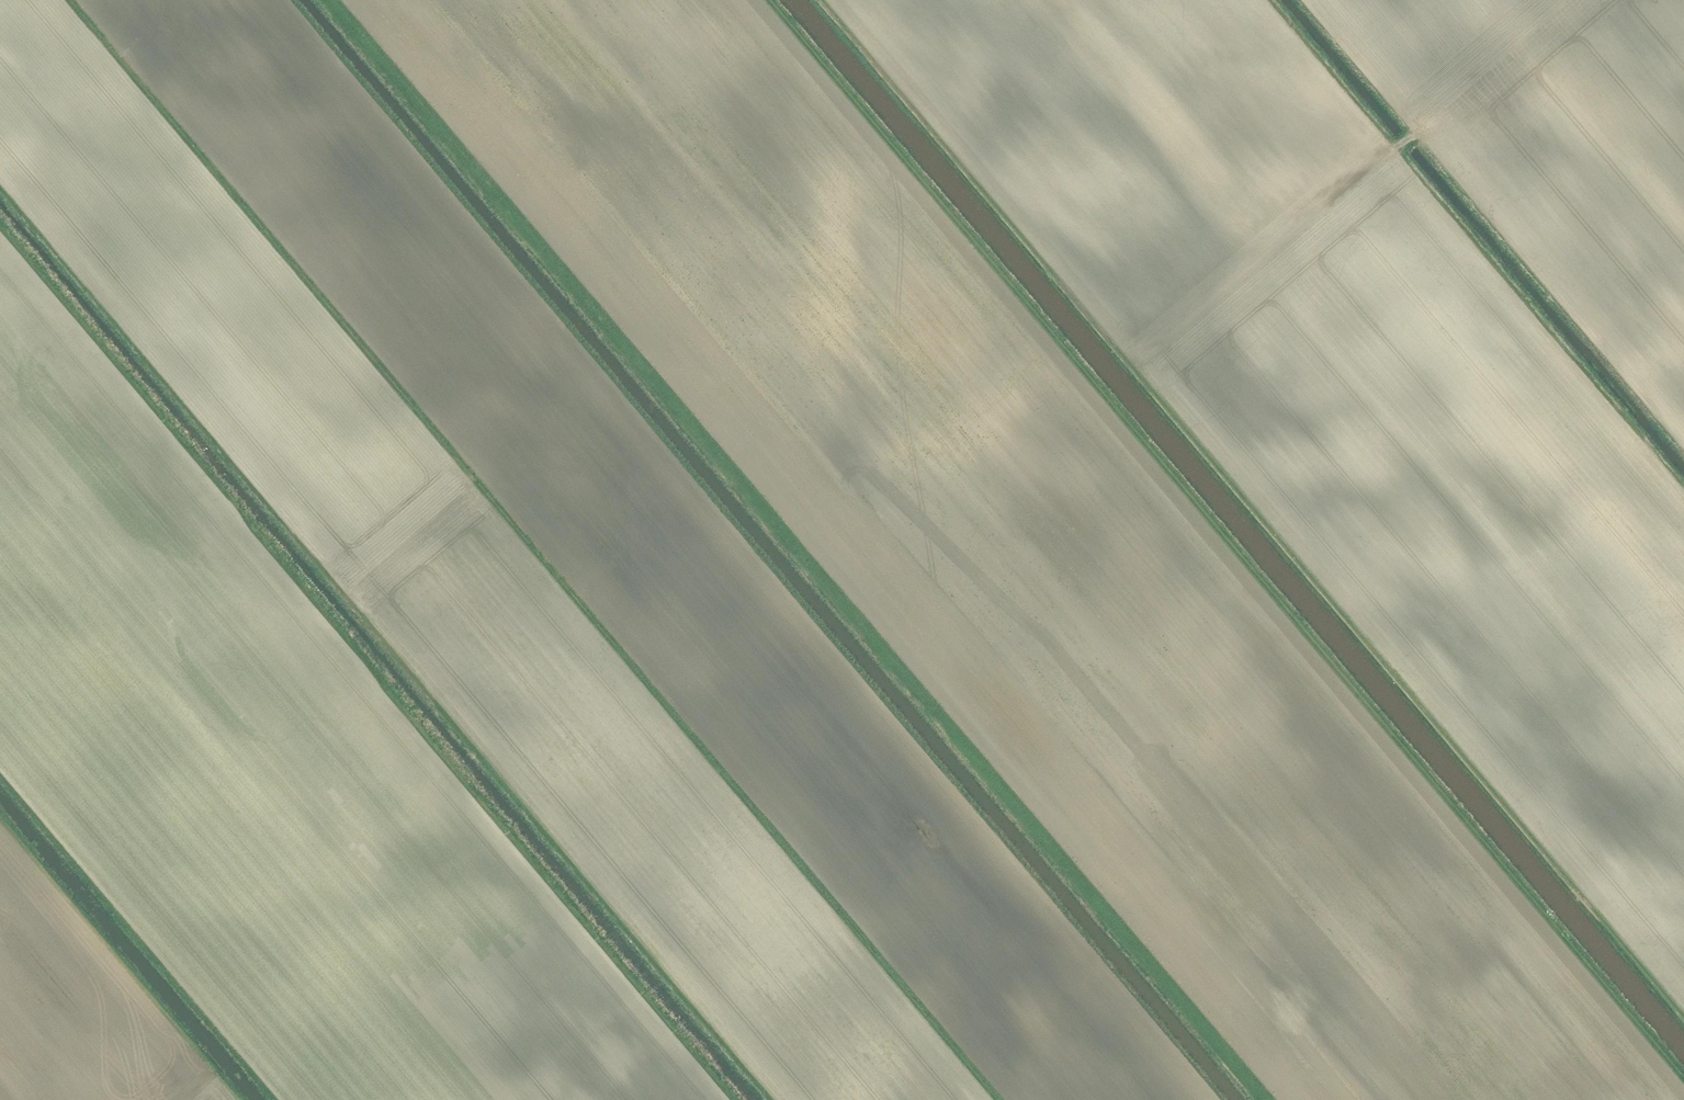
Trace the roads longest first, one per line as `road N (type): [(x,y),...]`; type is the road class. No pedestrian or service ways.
road 1 (track): [(774,0),(1683,1074)]

